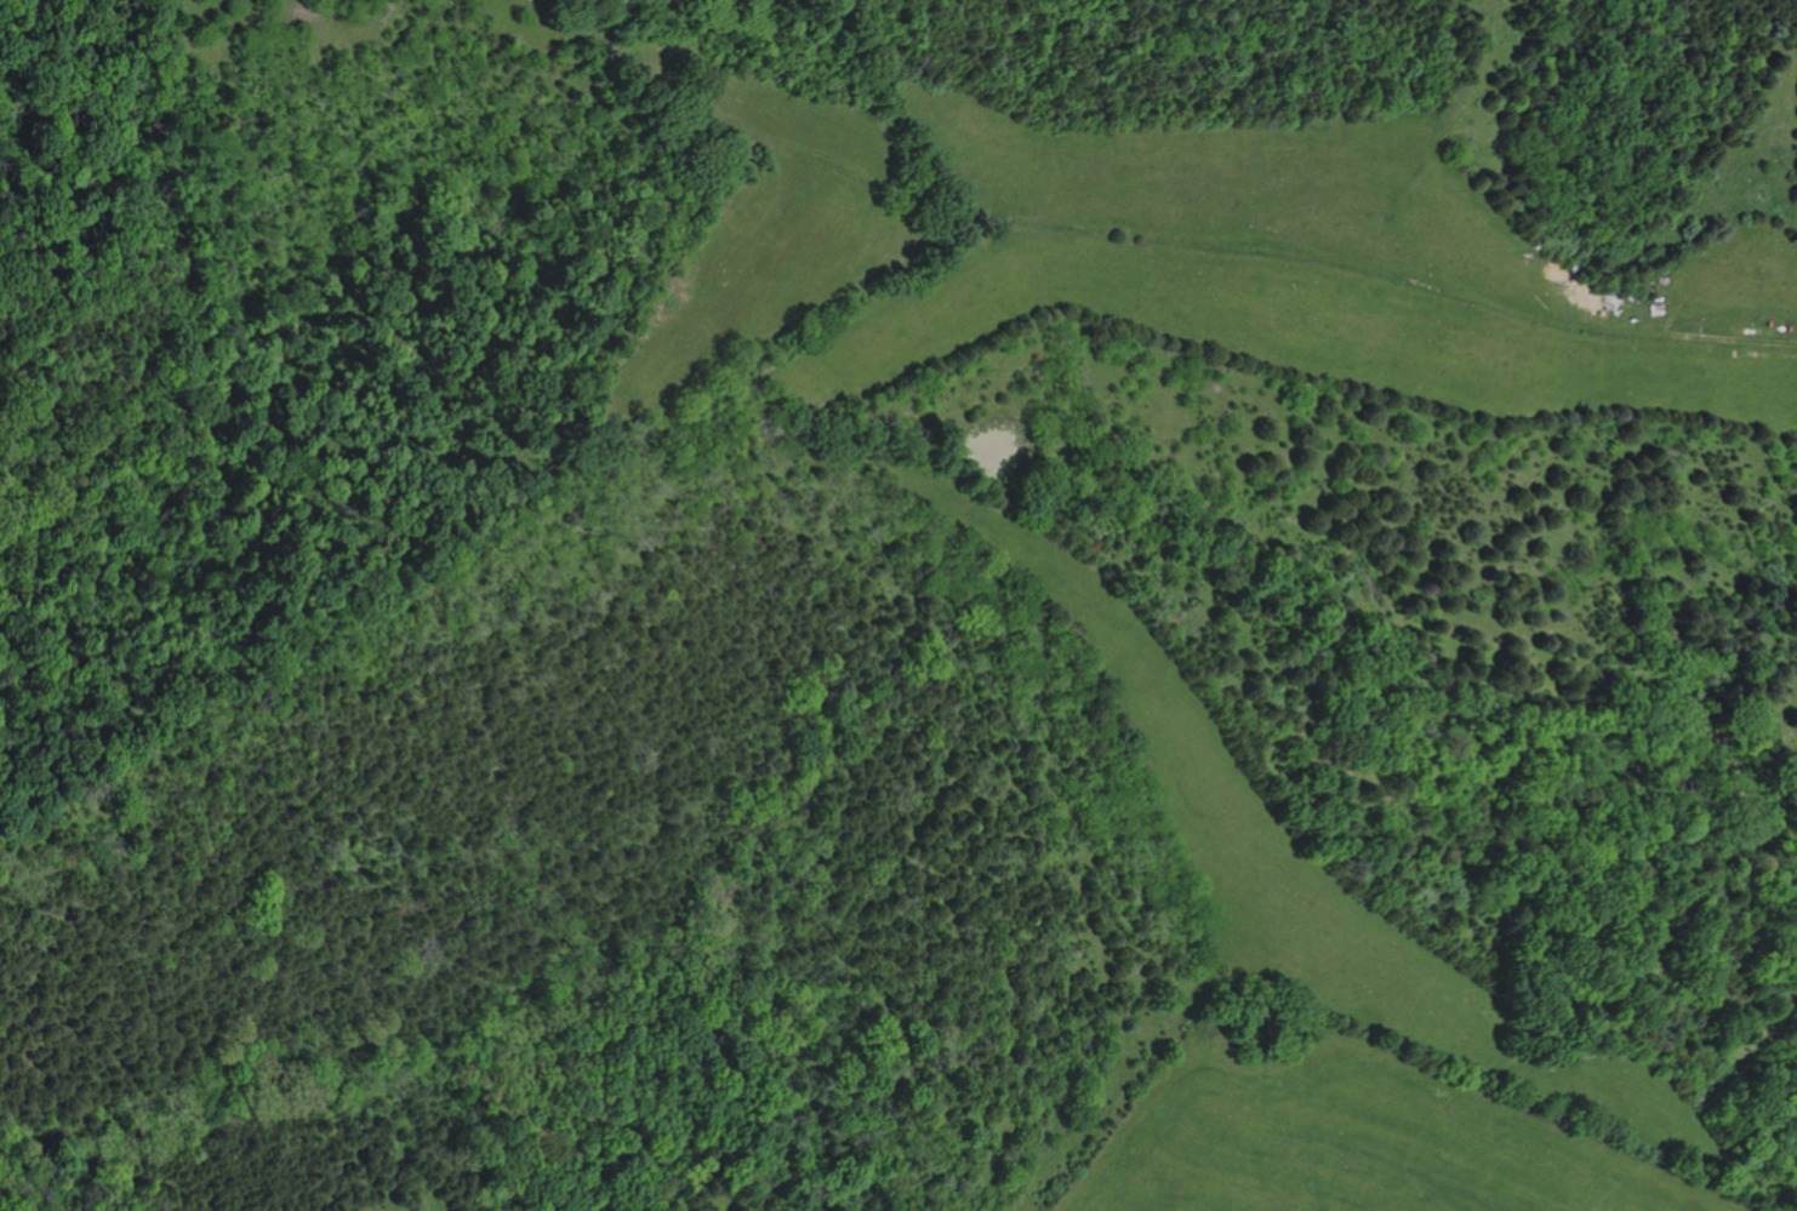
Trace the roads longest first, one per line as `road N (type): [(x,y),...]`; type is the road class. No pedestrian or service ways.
road 1 (track): [(1796,347),(1635,336),(1331,268),(1010,219),(946,270)]

